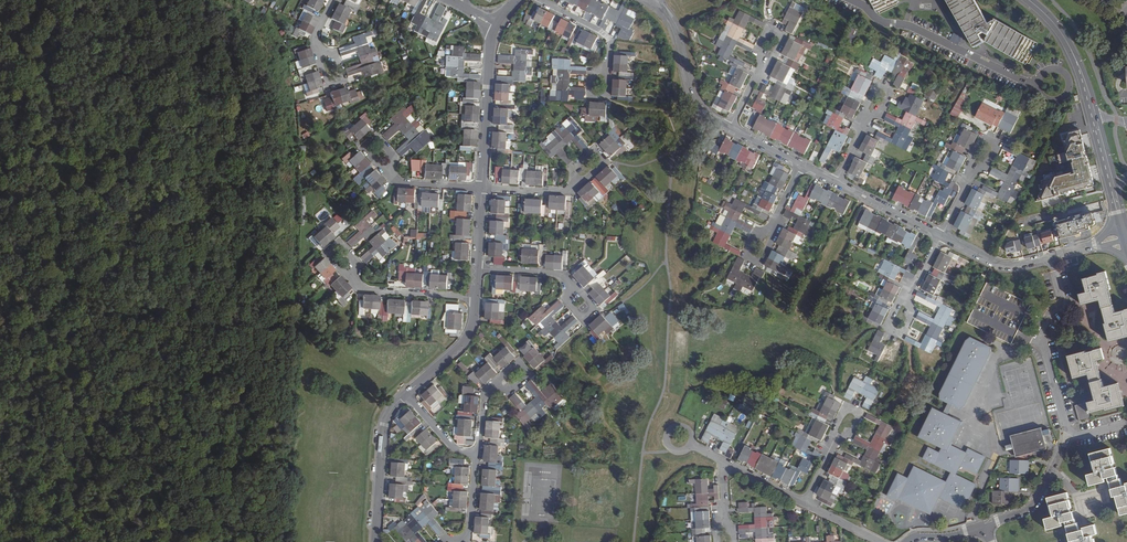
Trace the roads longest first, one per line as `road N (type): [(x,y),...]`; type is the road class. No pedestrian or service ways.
road 1 (track): [(82,541),(45,0)]
road 2 (secondary): [(1121,226),(1073,55),(1029,0)]
road 3 (residential): [(852,0),(881,21),(910,26),(1038,84)]
road 4 (residential): [(1070,428),(1041,337),(1046,317),(1064,299),(1052,257)]
road 5 (residential): [(494,25),(483,187)]
road 6 (residential): [(728,128),(697,104),(671,21),(650,0)]
road 7 (residential): [(406,394),(385,425),(375,541)]
road 8 (residential): [(986,524),(1034,503),(1070,428)]
road 9 (residential): [(351,275),(364,291),(475,297)]
road 10 (residential): [(475,297),(462,344),(406,394)]

